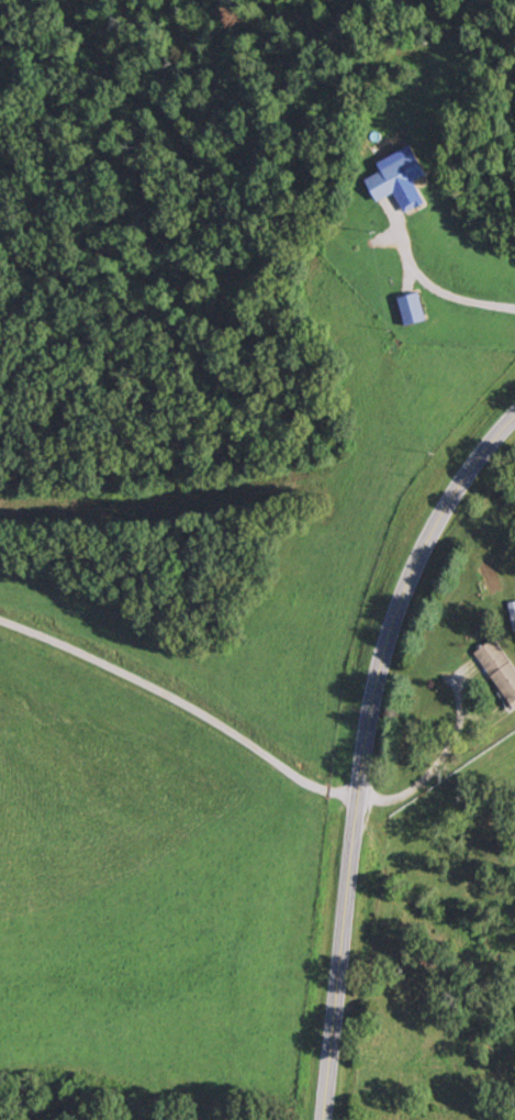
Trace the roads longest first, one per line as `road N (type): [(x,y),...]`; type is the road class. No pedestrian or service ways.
road 1 (primary): [(322,1119),(354,711),(394,580),(489,421),(514,391)]

